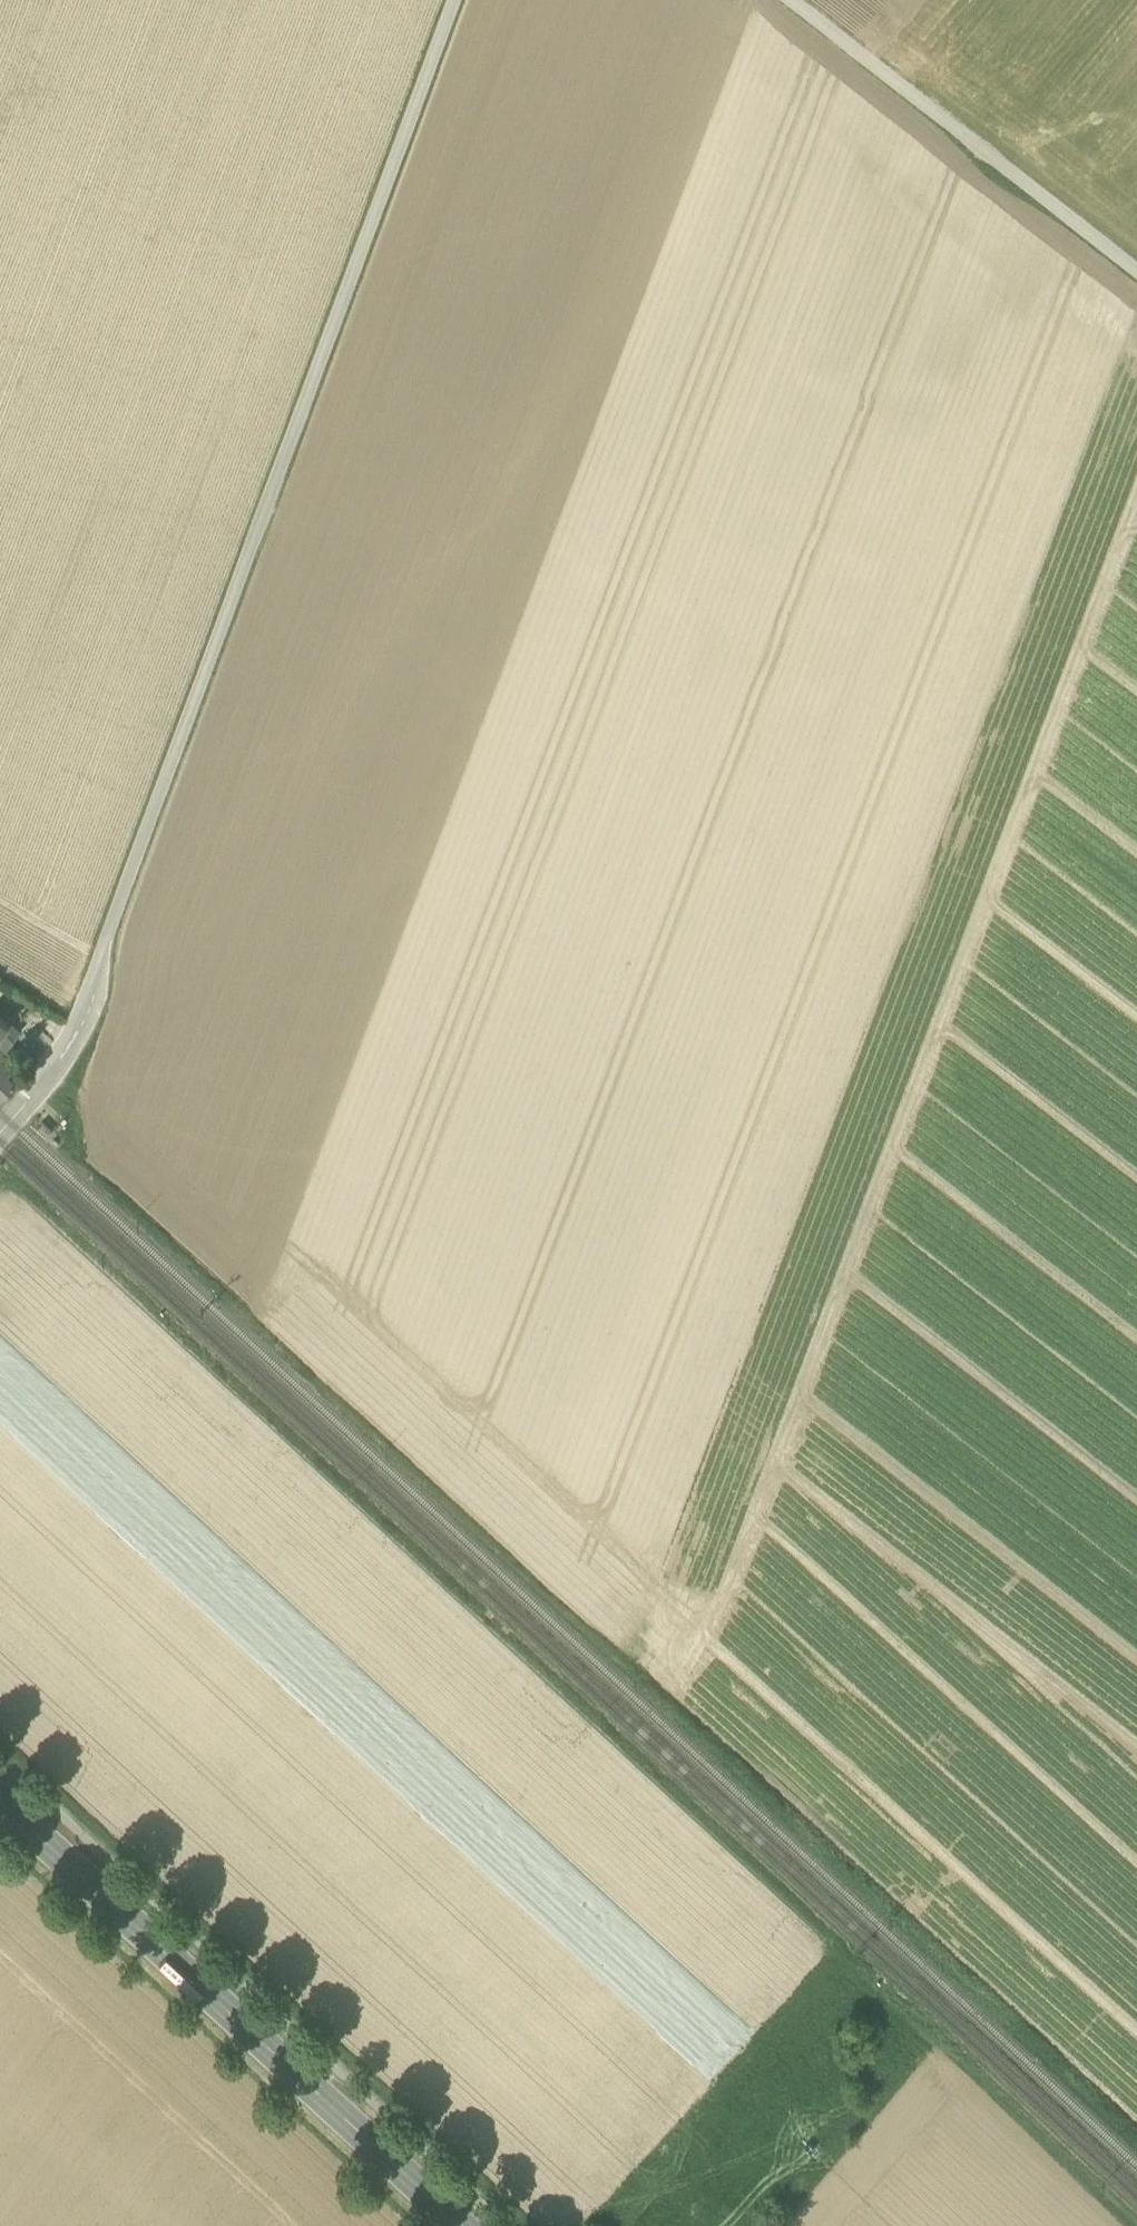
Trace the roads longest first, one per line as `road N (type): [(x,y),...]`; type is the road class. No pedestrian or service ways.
road 1 (unclassified): [(454,0),(114,912),(93,997),(41,1086),(0,1130)]
road 2 (secondary): [(0,1800),(466,2225)]
road 3 (track): [(1136,271),(790,0)]

